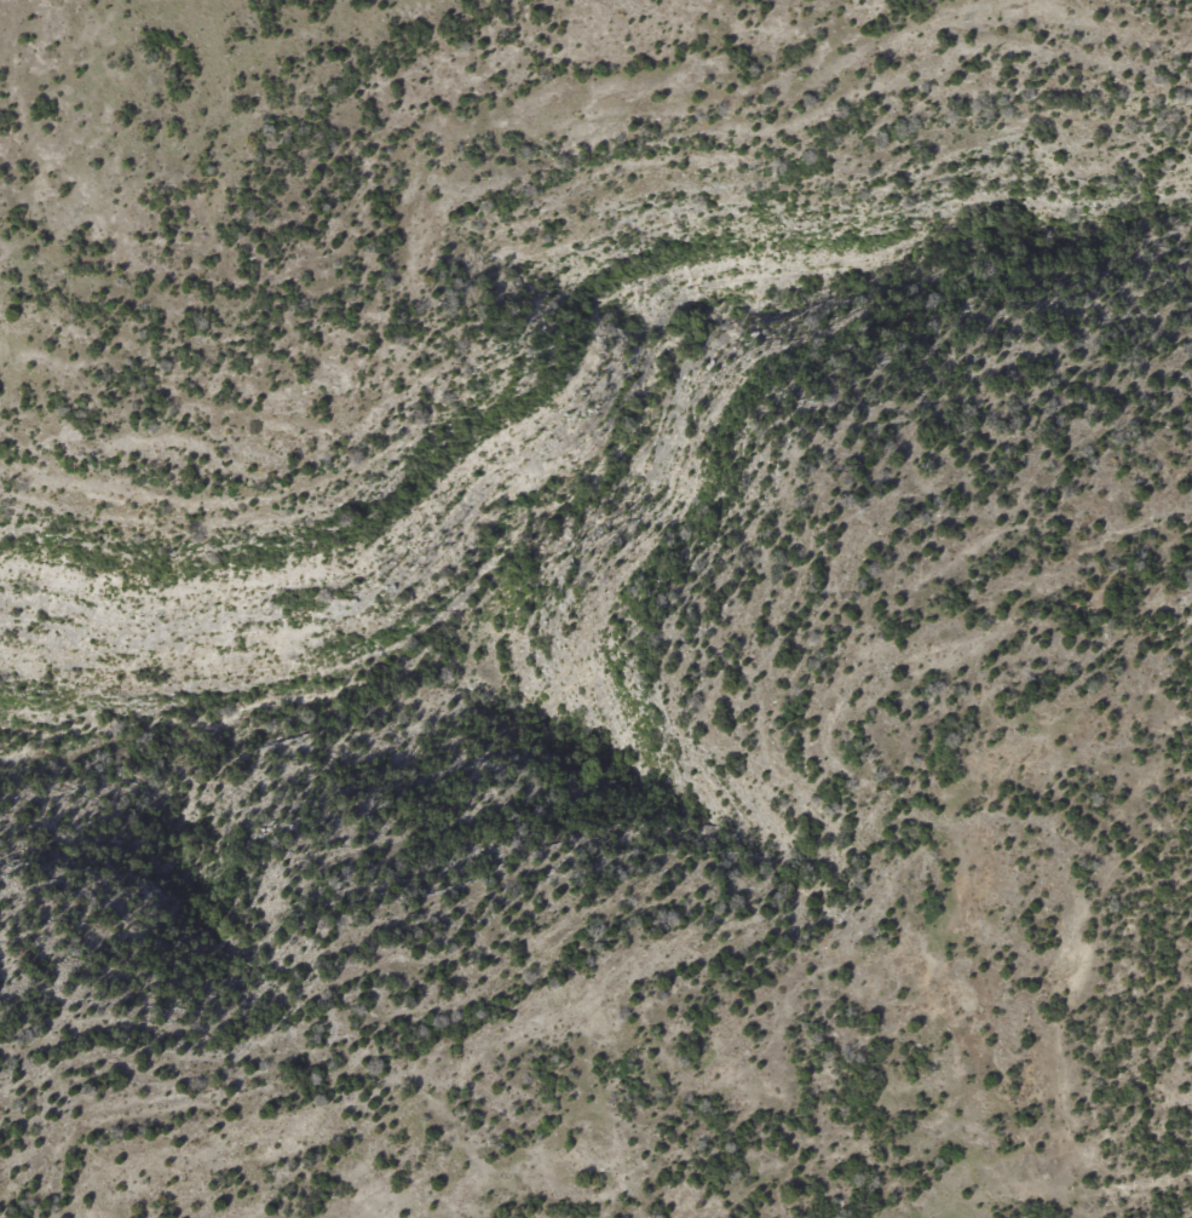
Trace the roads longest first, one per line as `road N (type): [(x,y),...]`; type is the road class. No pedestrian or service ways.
road 1 (residential): [(933,1217),(990,1193),(1077,1193),(1191,1172)]

